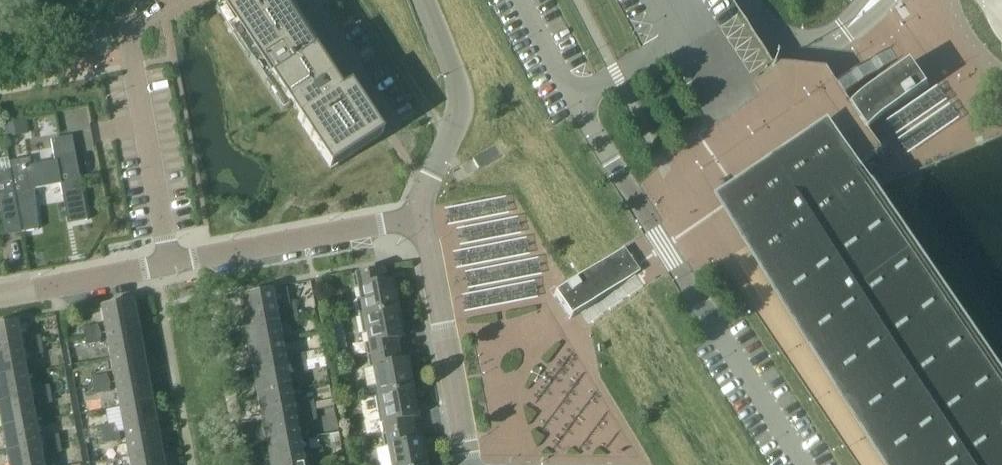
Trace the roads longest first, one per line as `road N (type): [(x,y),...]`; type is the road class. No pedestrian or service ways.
road 1 (residential): [(170,263),(417,218)]
road 2 (residential): [(466,464),(417,218)]
road 3 (residential): [(417,218),(460,110),(423,0)]
road 4 (residential): [(170,263),(131,55)]
road 5 (residential): [(0,295),(170,263)]
road 6 (track): [(449,138),(355,0)]
road 7 (unclassified): [(746,0),(781,38),(814,46),(832,41),(876,0)]
road 8 (residential): [(303,0),(386,131)]

